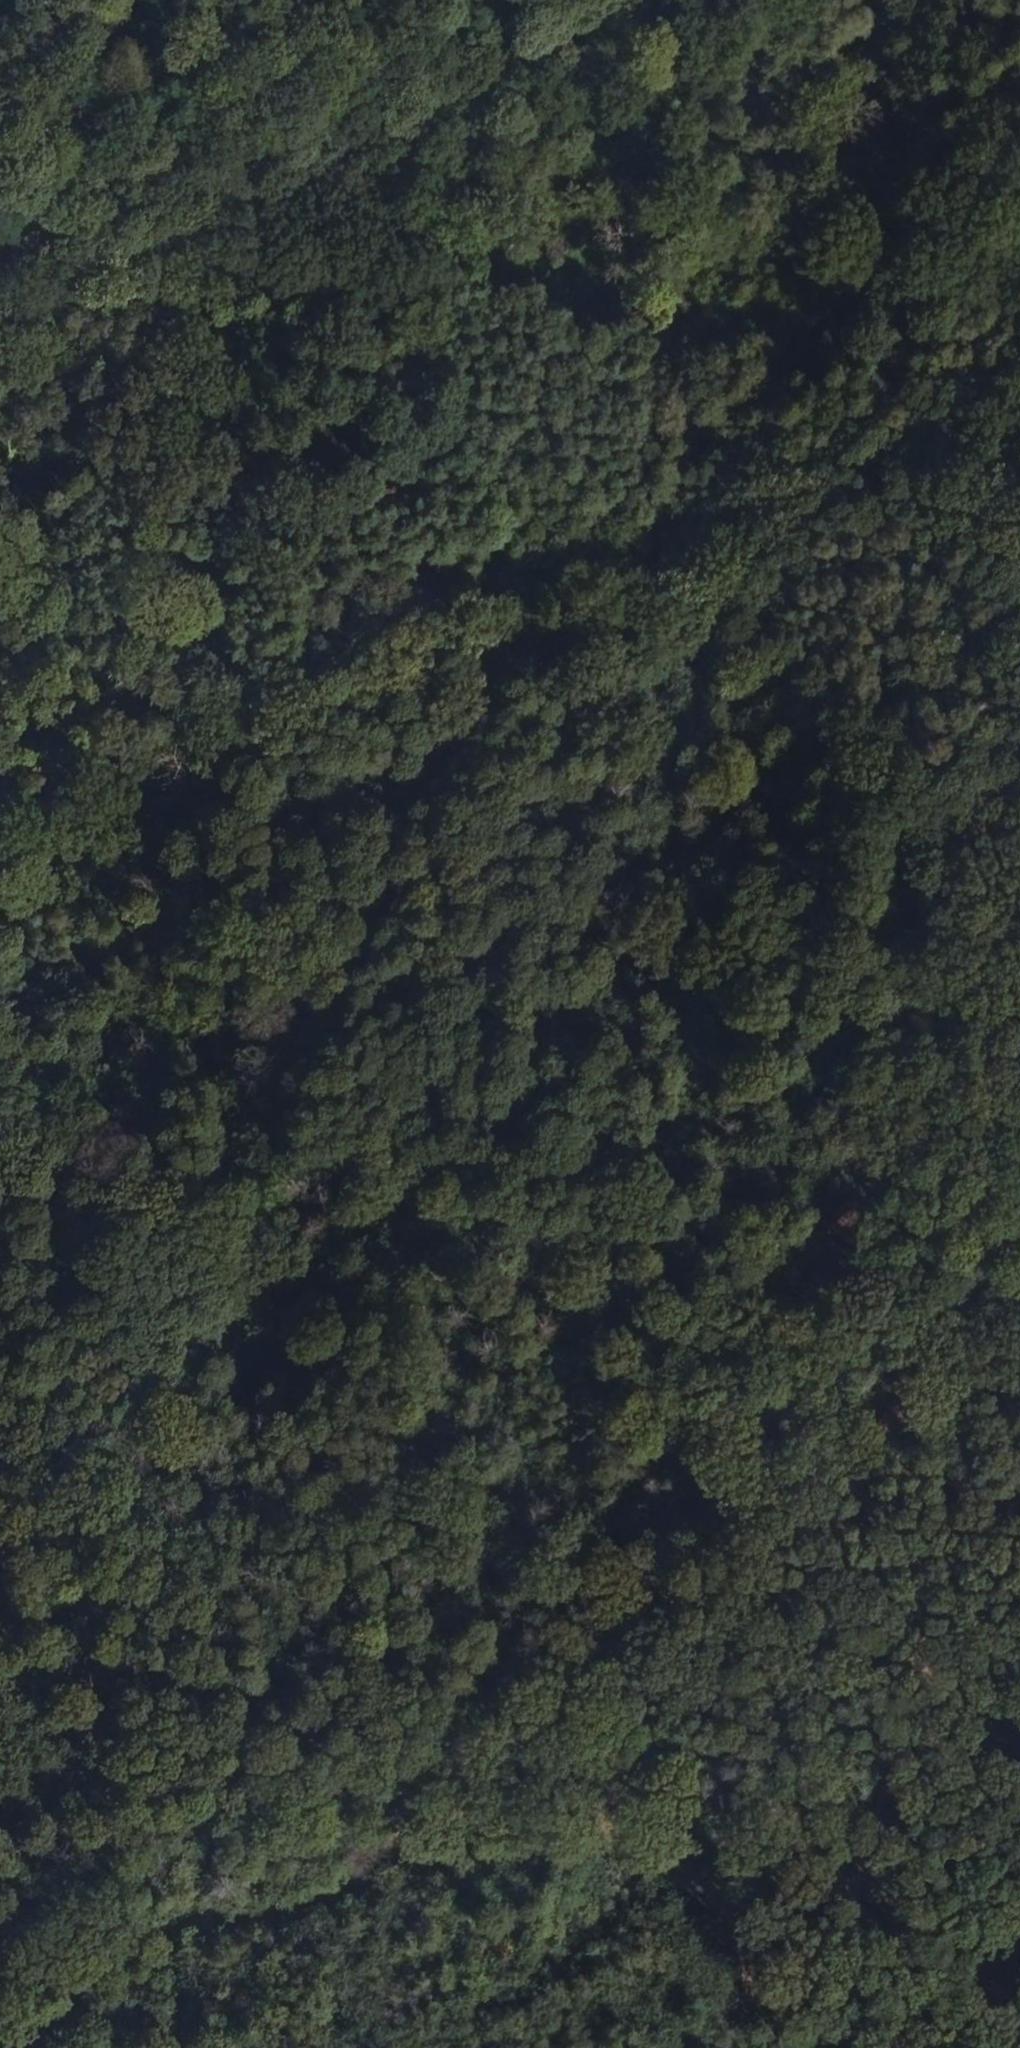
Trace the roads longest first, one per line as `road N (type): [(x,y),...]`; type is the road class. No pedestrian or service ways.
road 1 (track): [(711,0),(0,373)]

